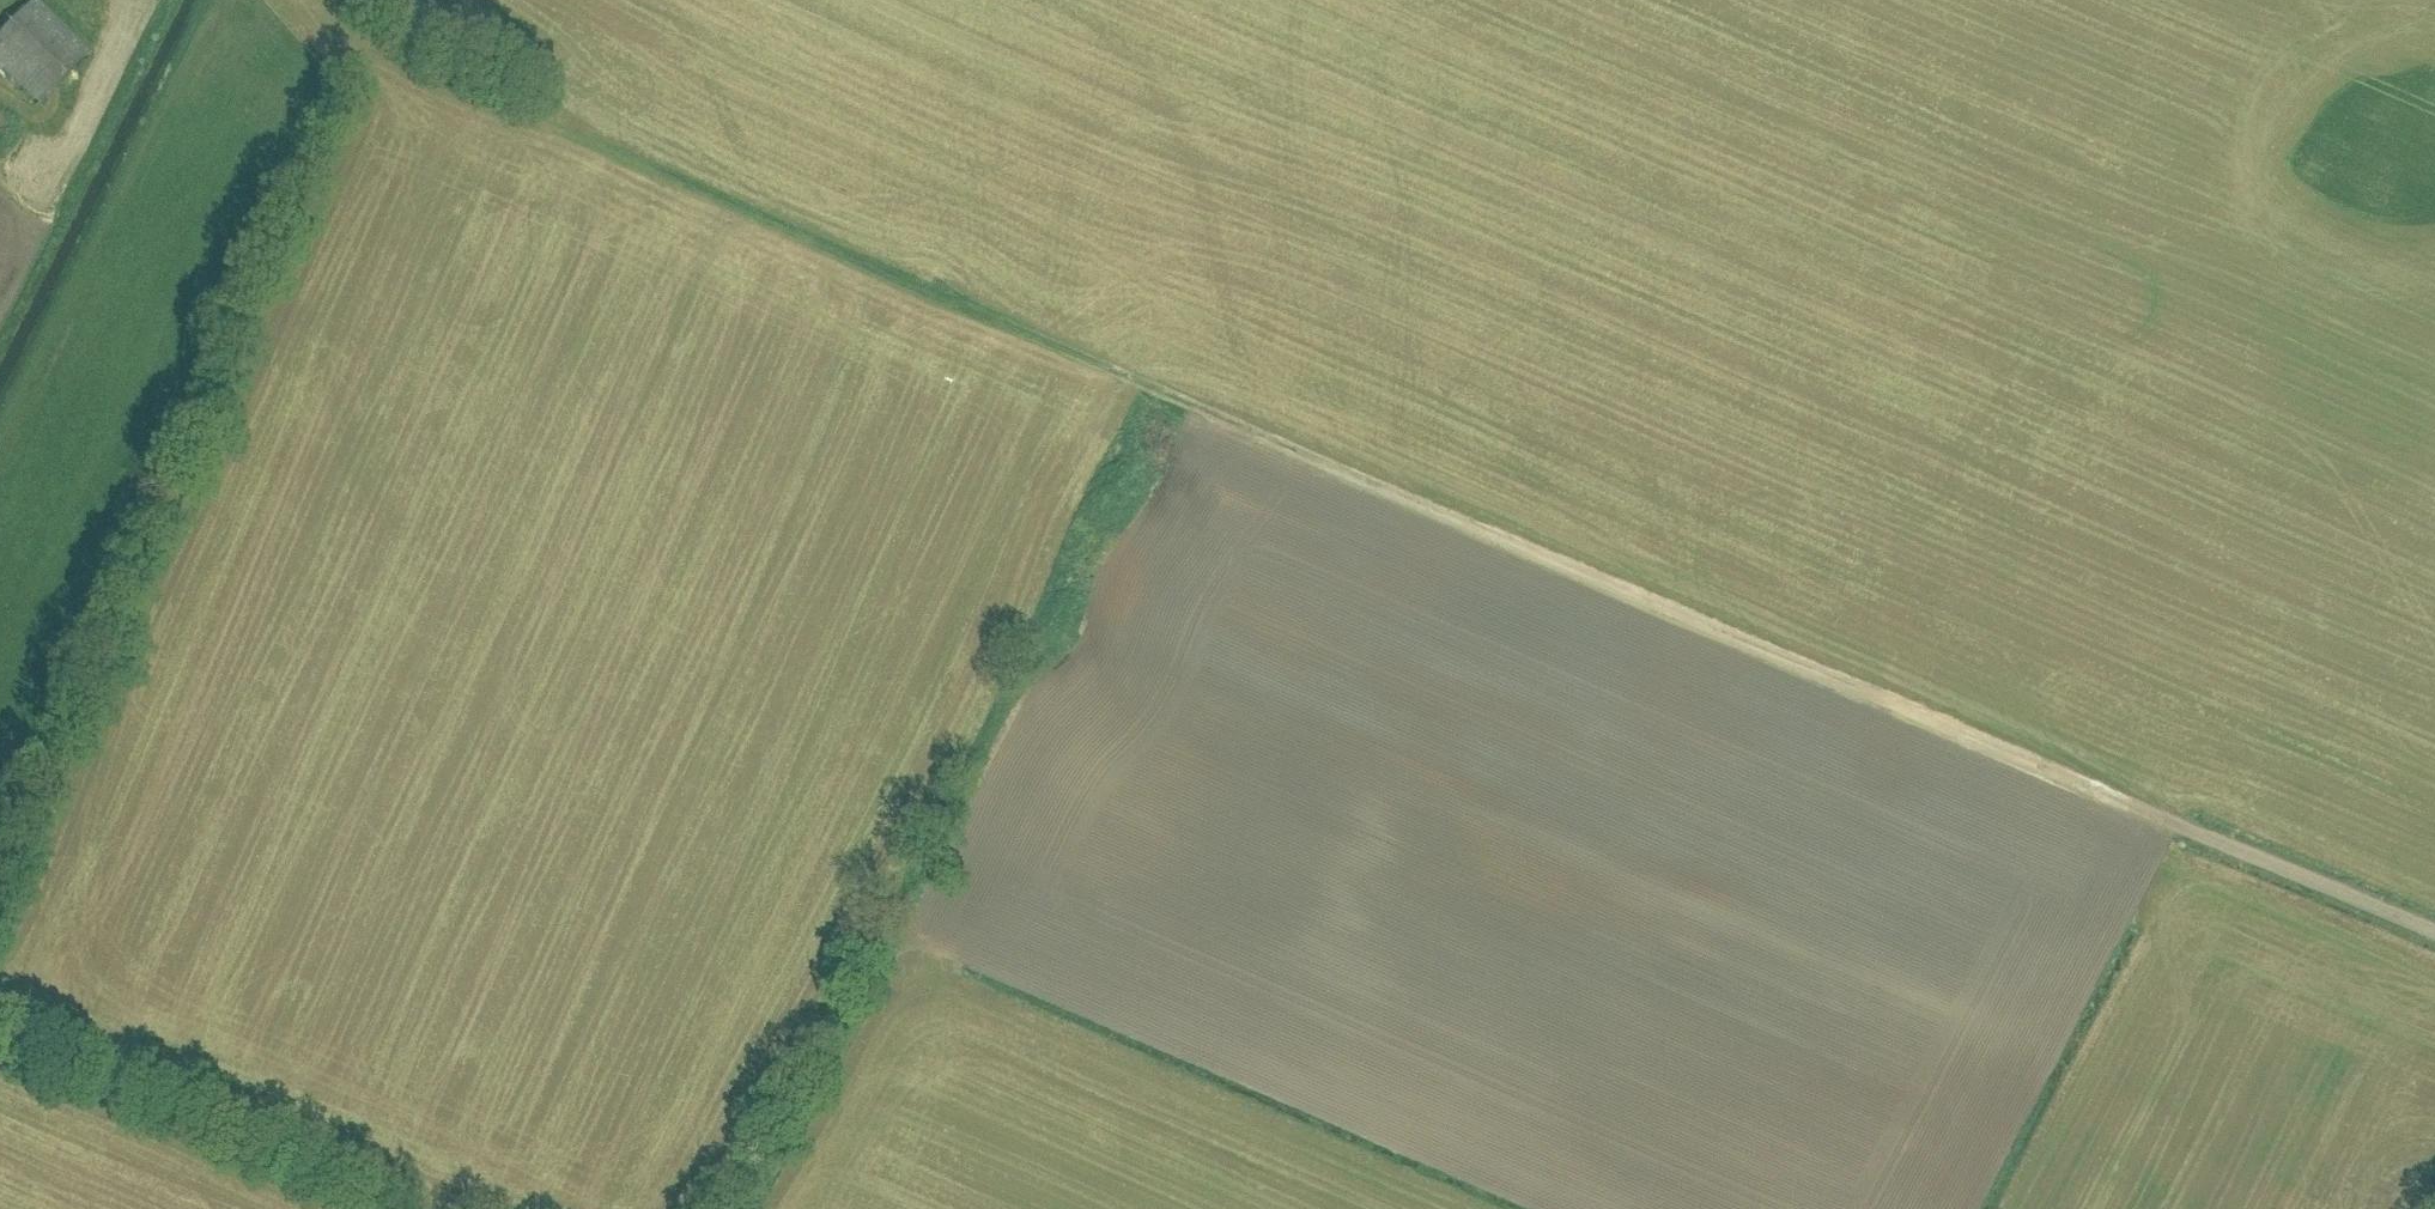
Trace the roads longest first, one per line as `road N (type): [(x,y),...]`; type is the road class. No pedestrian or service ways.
road 1 (track): [(2434,943),(438,72)]

